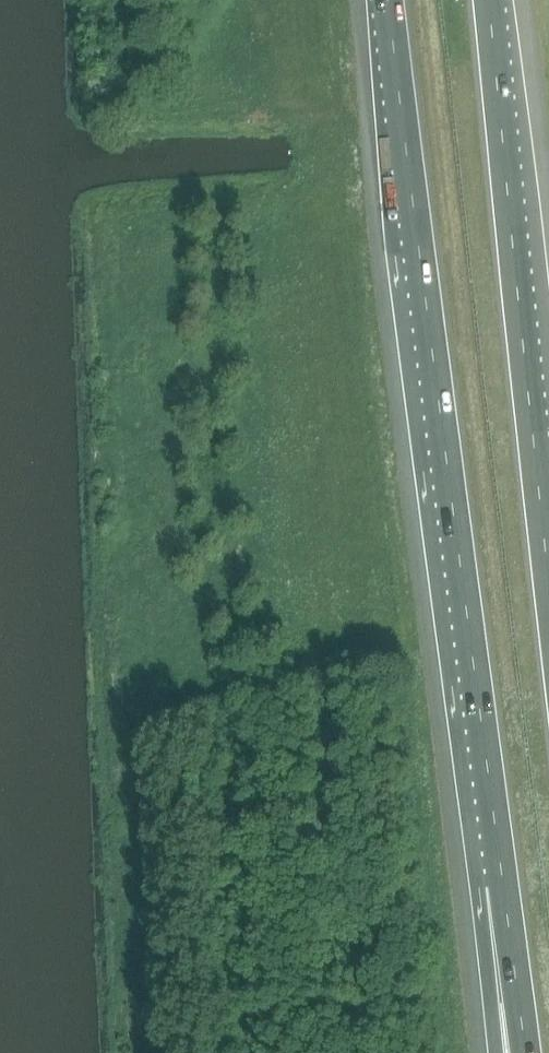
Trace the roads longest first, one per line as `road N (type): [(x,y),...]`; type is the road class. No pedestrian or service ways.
road 1 (motorway): [(388,0),(503,884)]
road 2 (motorway): [(548,582),(488,0)]
road 3 (motorway): [(503,884),(524,1052)]
road 4 (motorway): [(503,884),(509,1052)]

